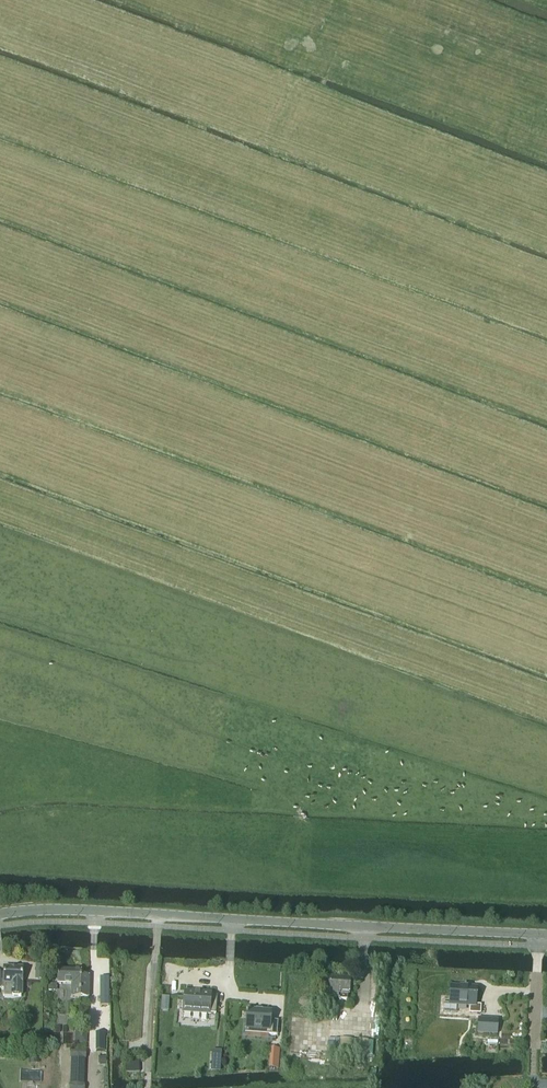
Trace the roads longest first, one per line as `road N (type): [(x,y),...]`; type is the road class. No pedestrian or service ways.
road 1 (tertiary): [(538,935),(365,925)]
road 2 (tertiary): [(365,925),(231,918)]

